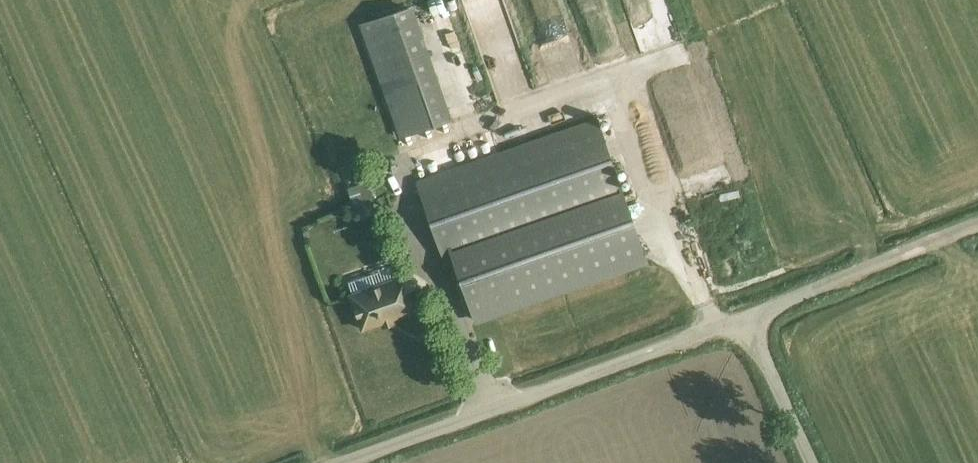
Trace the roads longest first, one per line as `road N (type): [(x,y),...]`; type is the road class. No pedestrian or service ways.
road 1 (unclassified): [(344,462),(747,317),(814,462)]
road 2 (track): [(747,317),(977,226)]

